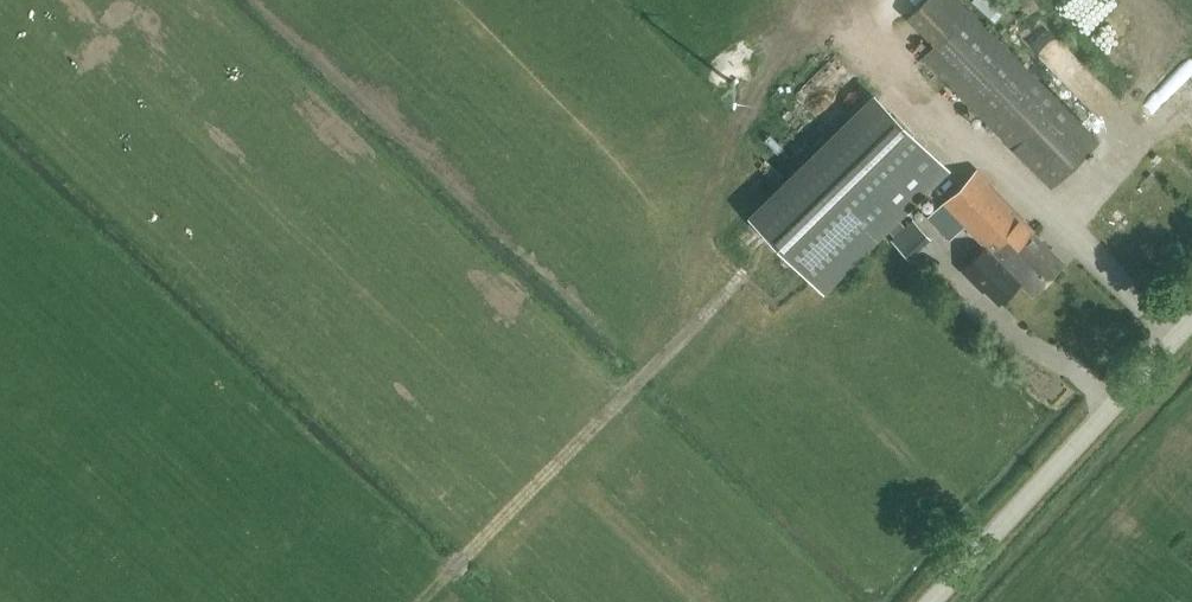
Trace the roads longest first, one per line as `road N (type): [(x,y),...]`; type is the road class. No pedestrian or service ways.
road 1 (unclassified): [(929,601),(1191,319)]

